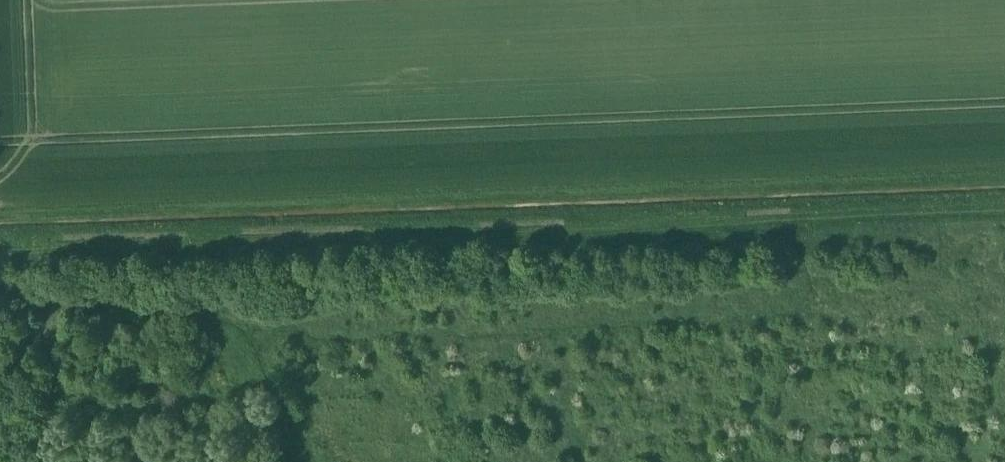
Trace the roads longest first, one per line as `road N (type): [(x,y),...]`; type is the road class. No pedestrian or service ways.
road 1 (track): [(0,282),(76,306),(368,338),(846,315),(1004,322)]
road 2 (track): [(0,246),(1004,206)]

